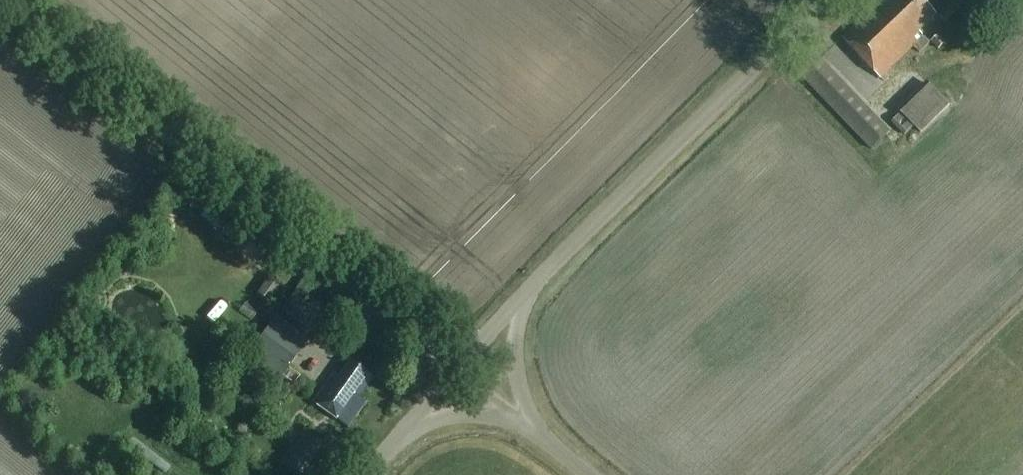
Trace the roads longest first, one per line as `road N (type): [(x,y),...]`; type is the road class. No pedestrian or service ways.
road 1 (unclassified): [(454,368),(0,4)]
road 2 (tertiary): [(516,303),(822,0)]
road 3 (unclassified): [(537,434),(516,375),(516,303)]

